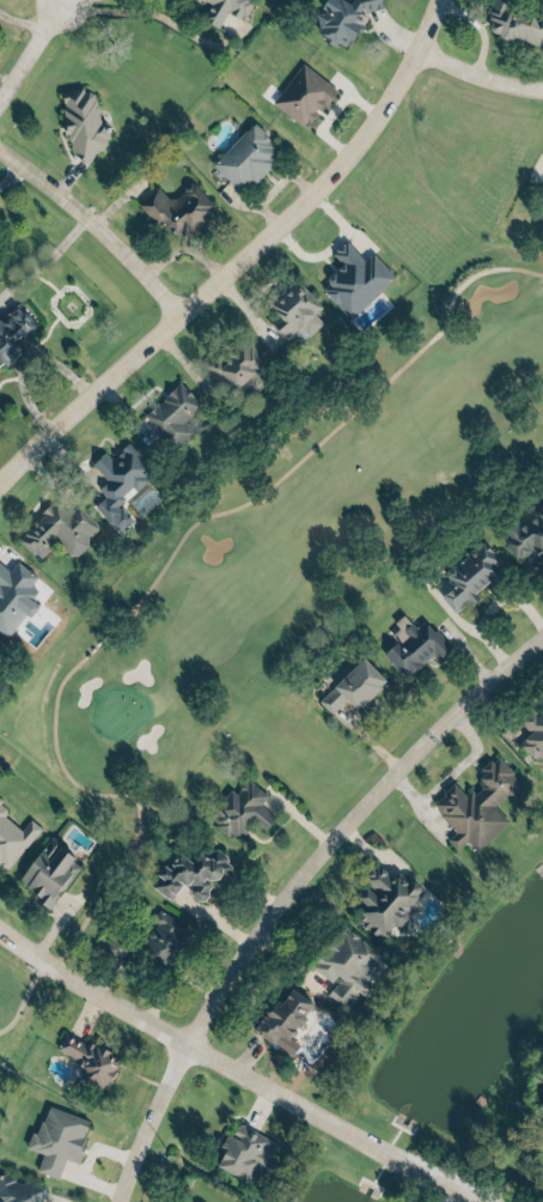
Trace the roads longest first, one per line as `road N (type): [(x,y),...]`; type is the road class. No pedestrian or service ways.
road 1 (residential): [(542,627),(389,767),(262,930),(134,1151),(119,1201)]
road 2 (residential): [(435,0),(373,125),(323,181),(0,474)]
road 3 (residential): [(0,908),(191,1044),(494,1201)]
road 4 (residential): [(181,311),(129,244),(0,140)]
road 5 (residential): [(542,79),(478,65),(422,37)]

